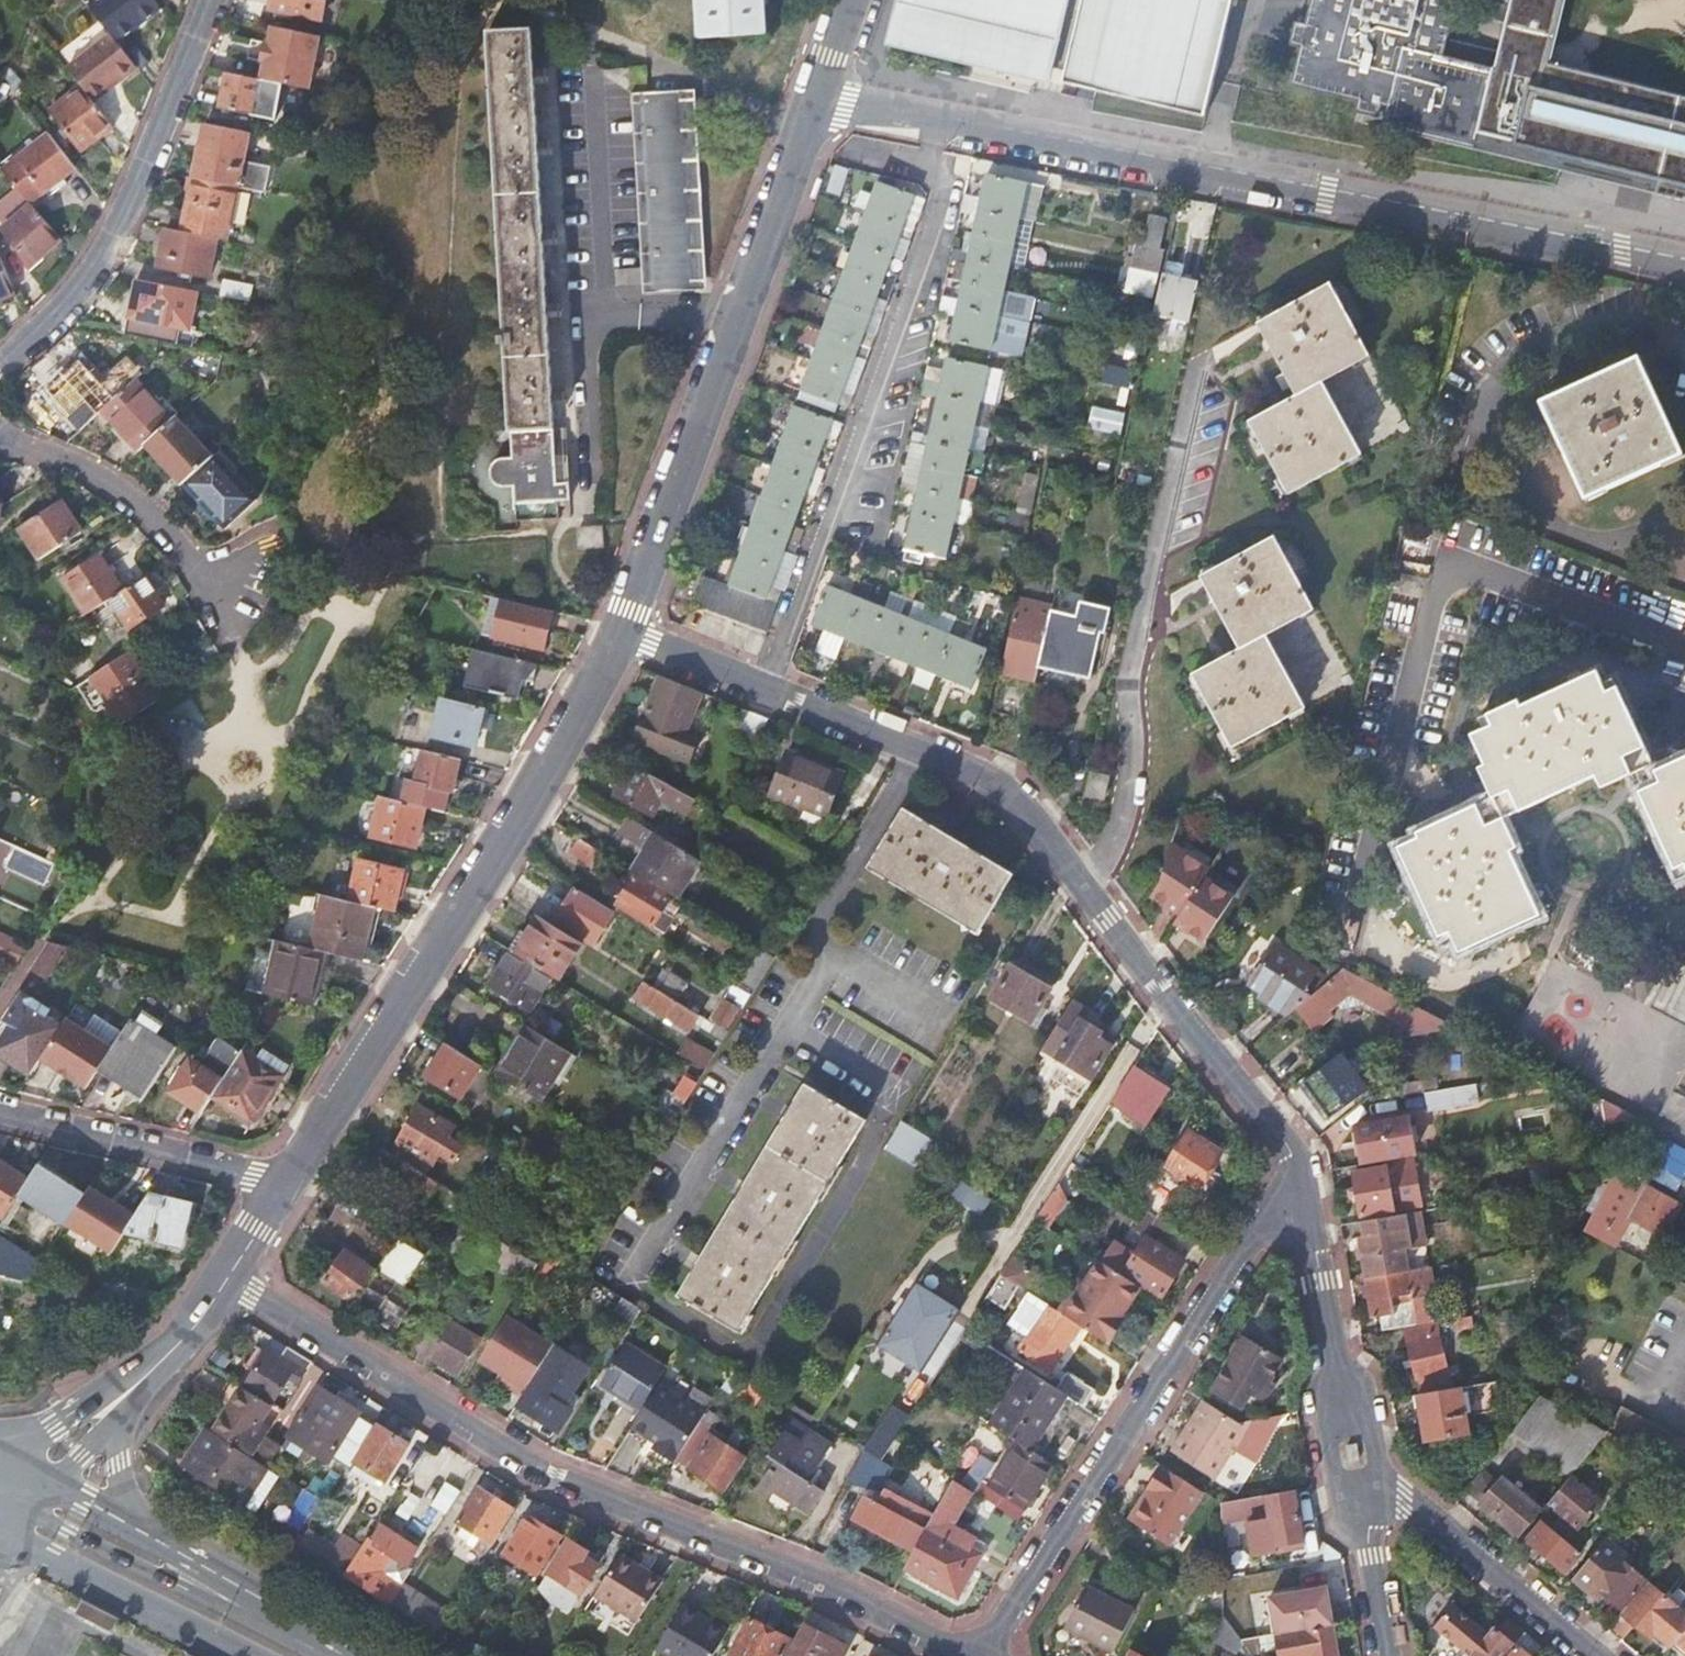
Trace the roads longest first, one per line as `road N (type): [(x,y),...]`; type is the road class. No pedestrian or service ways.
road 1 (residential): [(1300,1165),(1033,817),(912,747),(624,634)]
road 2 (residential): [(814,94),(1684,262)]
road 3 (residential): [(968,1655),(822,1585),(541,1470),(227,1281)]
road 4 (residential): [(286,1187),(524,817),(624,634)]
road 5 (residential): [(981,1655),(1300,1165)]
road 6 (residential): [(624,634),(814,94)]
road 7 (residential): [(0,367),(66,302),(113,236),(208,0)]
road 8 (residential): [(0,434),(138,509),(198,568),(243,643)]
road 9 (residential): [(286,1187),(0,1116)]
road 10 (residential): [(1594,1655),(1404,1499),(1361,1499)]
road 11 (primary): [(3,1528),(251,1655)]
road 12 (residential): [(1343,1405),(1300,1165)]
road 13 (residential): [(240,1601),(130,1512),(116,1465),(125,1420)]
road 14 (primary): [(240,1601),(33,1491)]
road 15 (residential): [(173,1346),(0,1464)]
road 16 (residential): [(1389,1655),(1361,1499)]
road 17 (motorway): [(120,1655),(0,1594)]
road 18 (primary): [(349,1655),(240,1601)]

